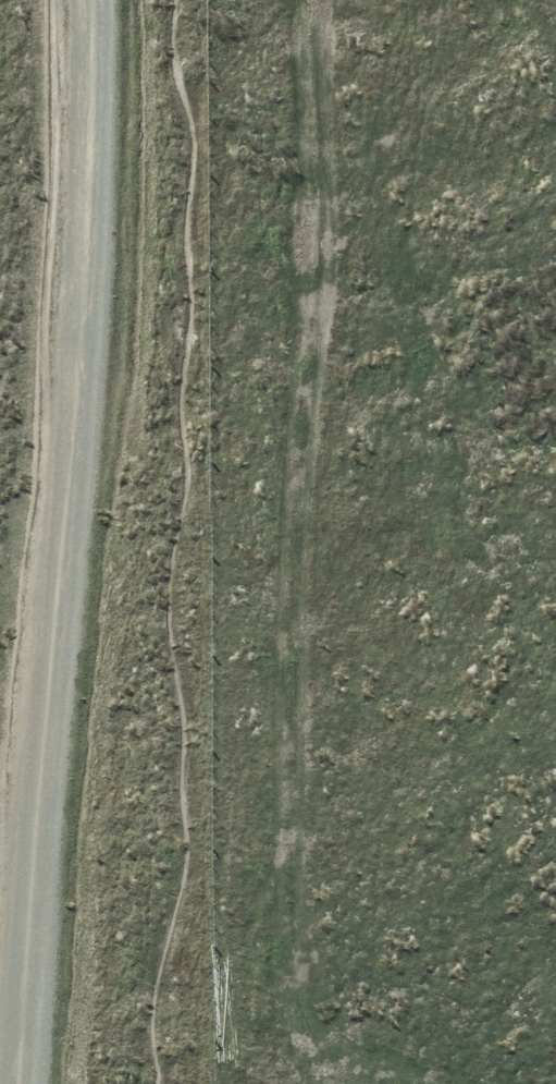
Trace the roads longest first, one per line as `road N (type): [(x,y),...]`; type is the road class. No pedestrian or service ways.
road 1 (track): [(82,0),(84,181),(18,1083)]
road 2 (track): [(328,0),(358,1083)]

